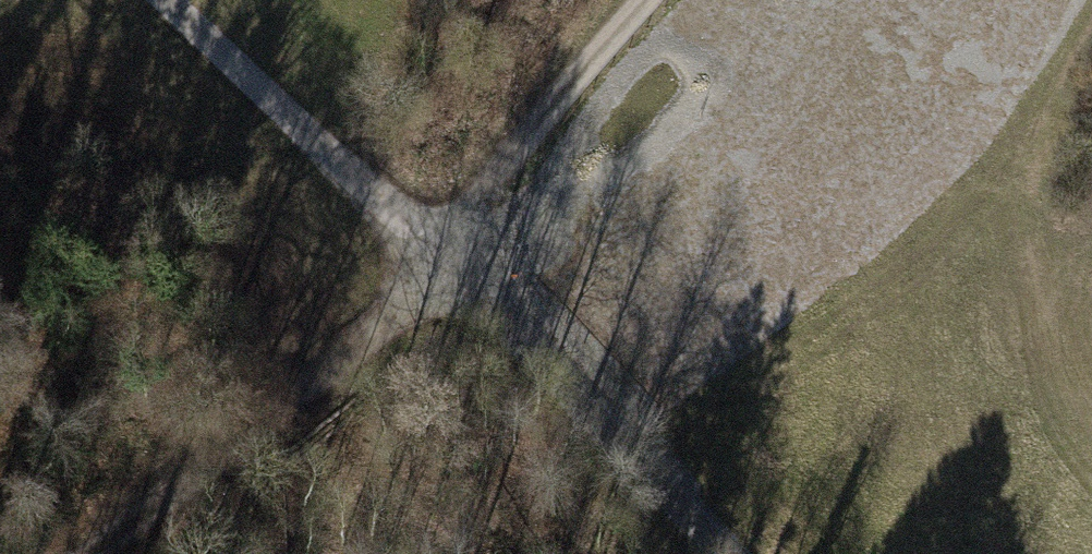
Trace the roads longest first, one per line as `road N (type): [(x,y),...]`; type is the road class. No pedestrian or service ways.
road 1 (track): [(97,553),(280,407),(428,258)]
road 2 (track): [(428,258),(721,553)]
road 3 (track): [(164,0),(428,258)]
road 4 (track): [(648,0),(428,258)]

